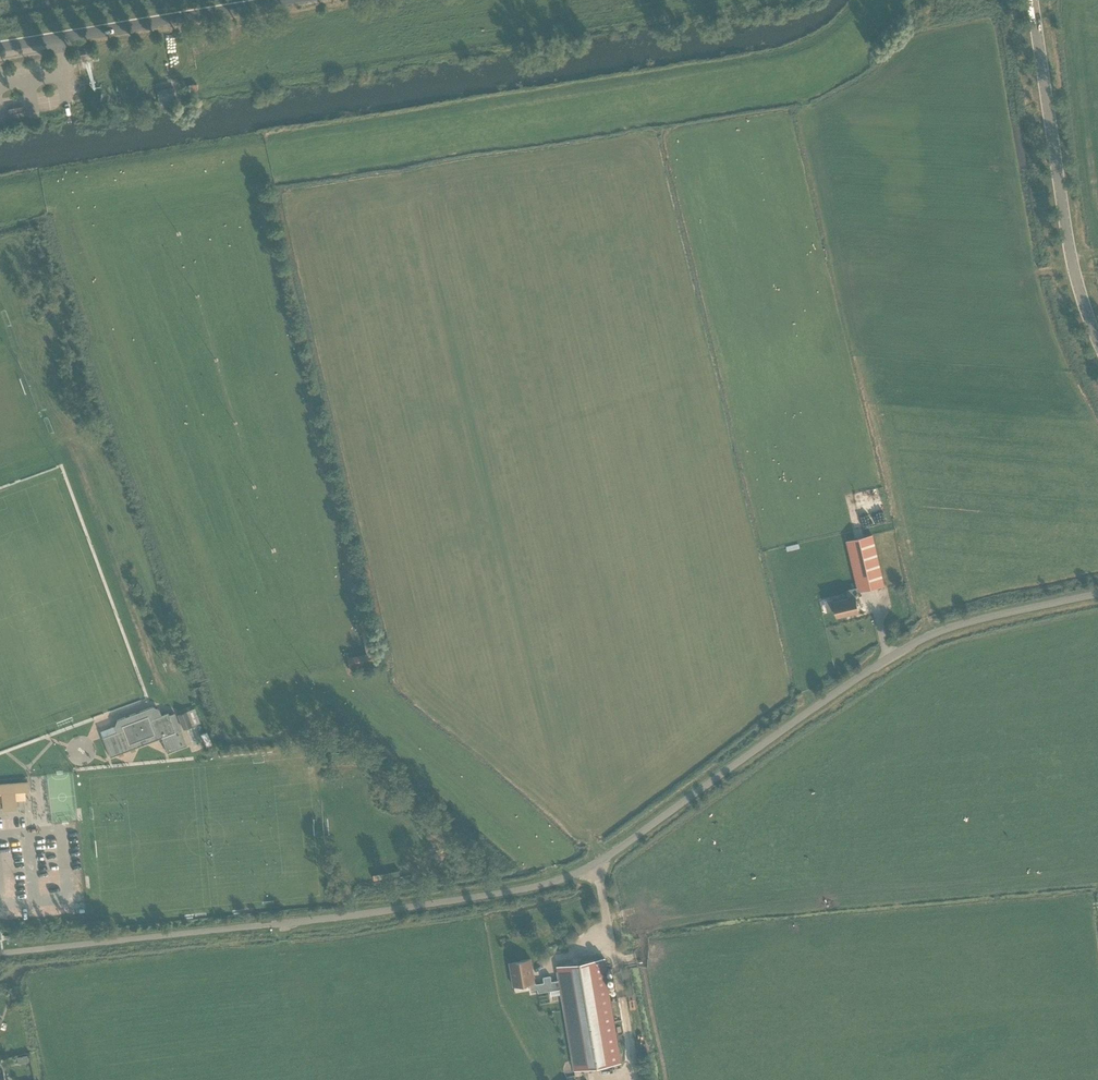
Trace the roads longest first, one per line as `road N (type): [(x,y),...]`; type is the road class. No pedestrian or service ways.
road 1 (unclassified): [(272,925),(567,877),(915,643),(966,623),(1097,594)]
road 2 (tertiary): [(1097,342),(1071,255),(1032,0)]
road 3 (tertiary): [(0,48),(286,0)]

